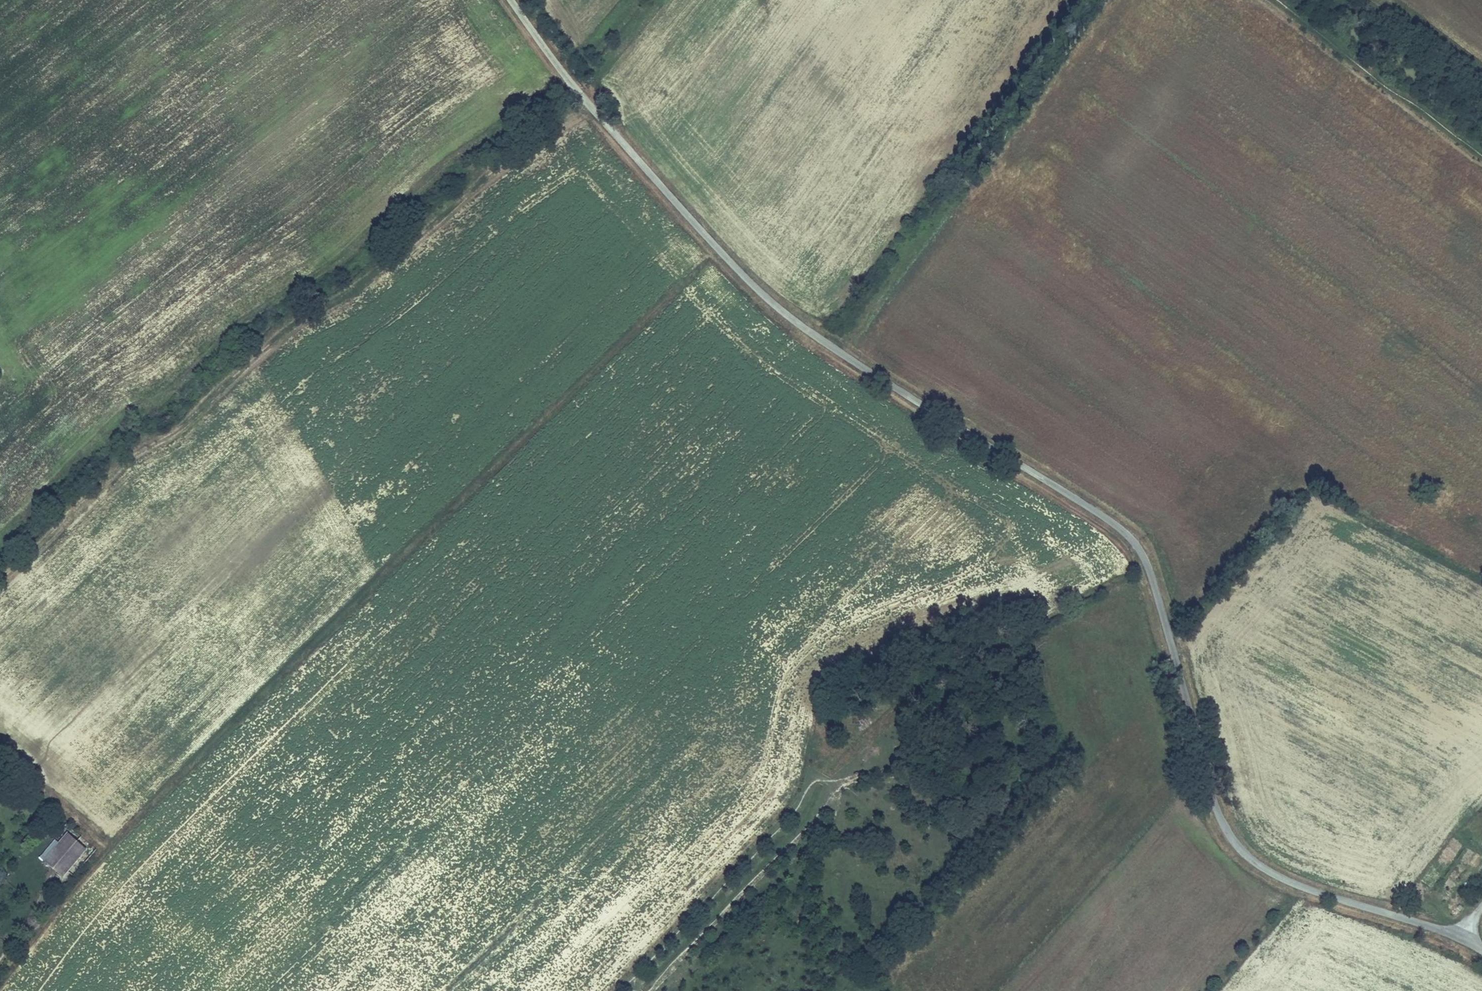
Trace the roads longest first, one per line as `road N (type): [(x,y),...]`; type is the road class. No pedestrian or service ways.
road 1 (unclassified): [(514,0),(569,78),(753,283),(831,345),(1127,533),(1148,562),(1213,800),(1246,854),(1290,879),(1481,947)]
road 2 (track): [(1481,158),(1268,0)]

